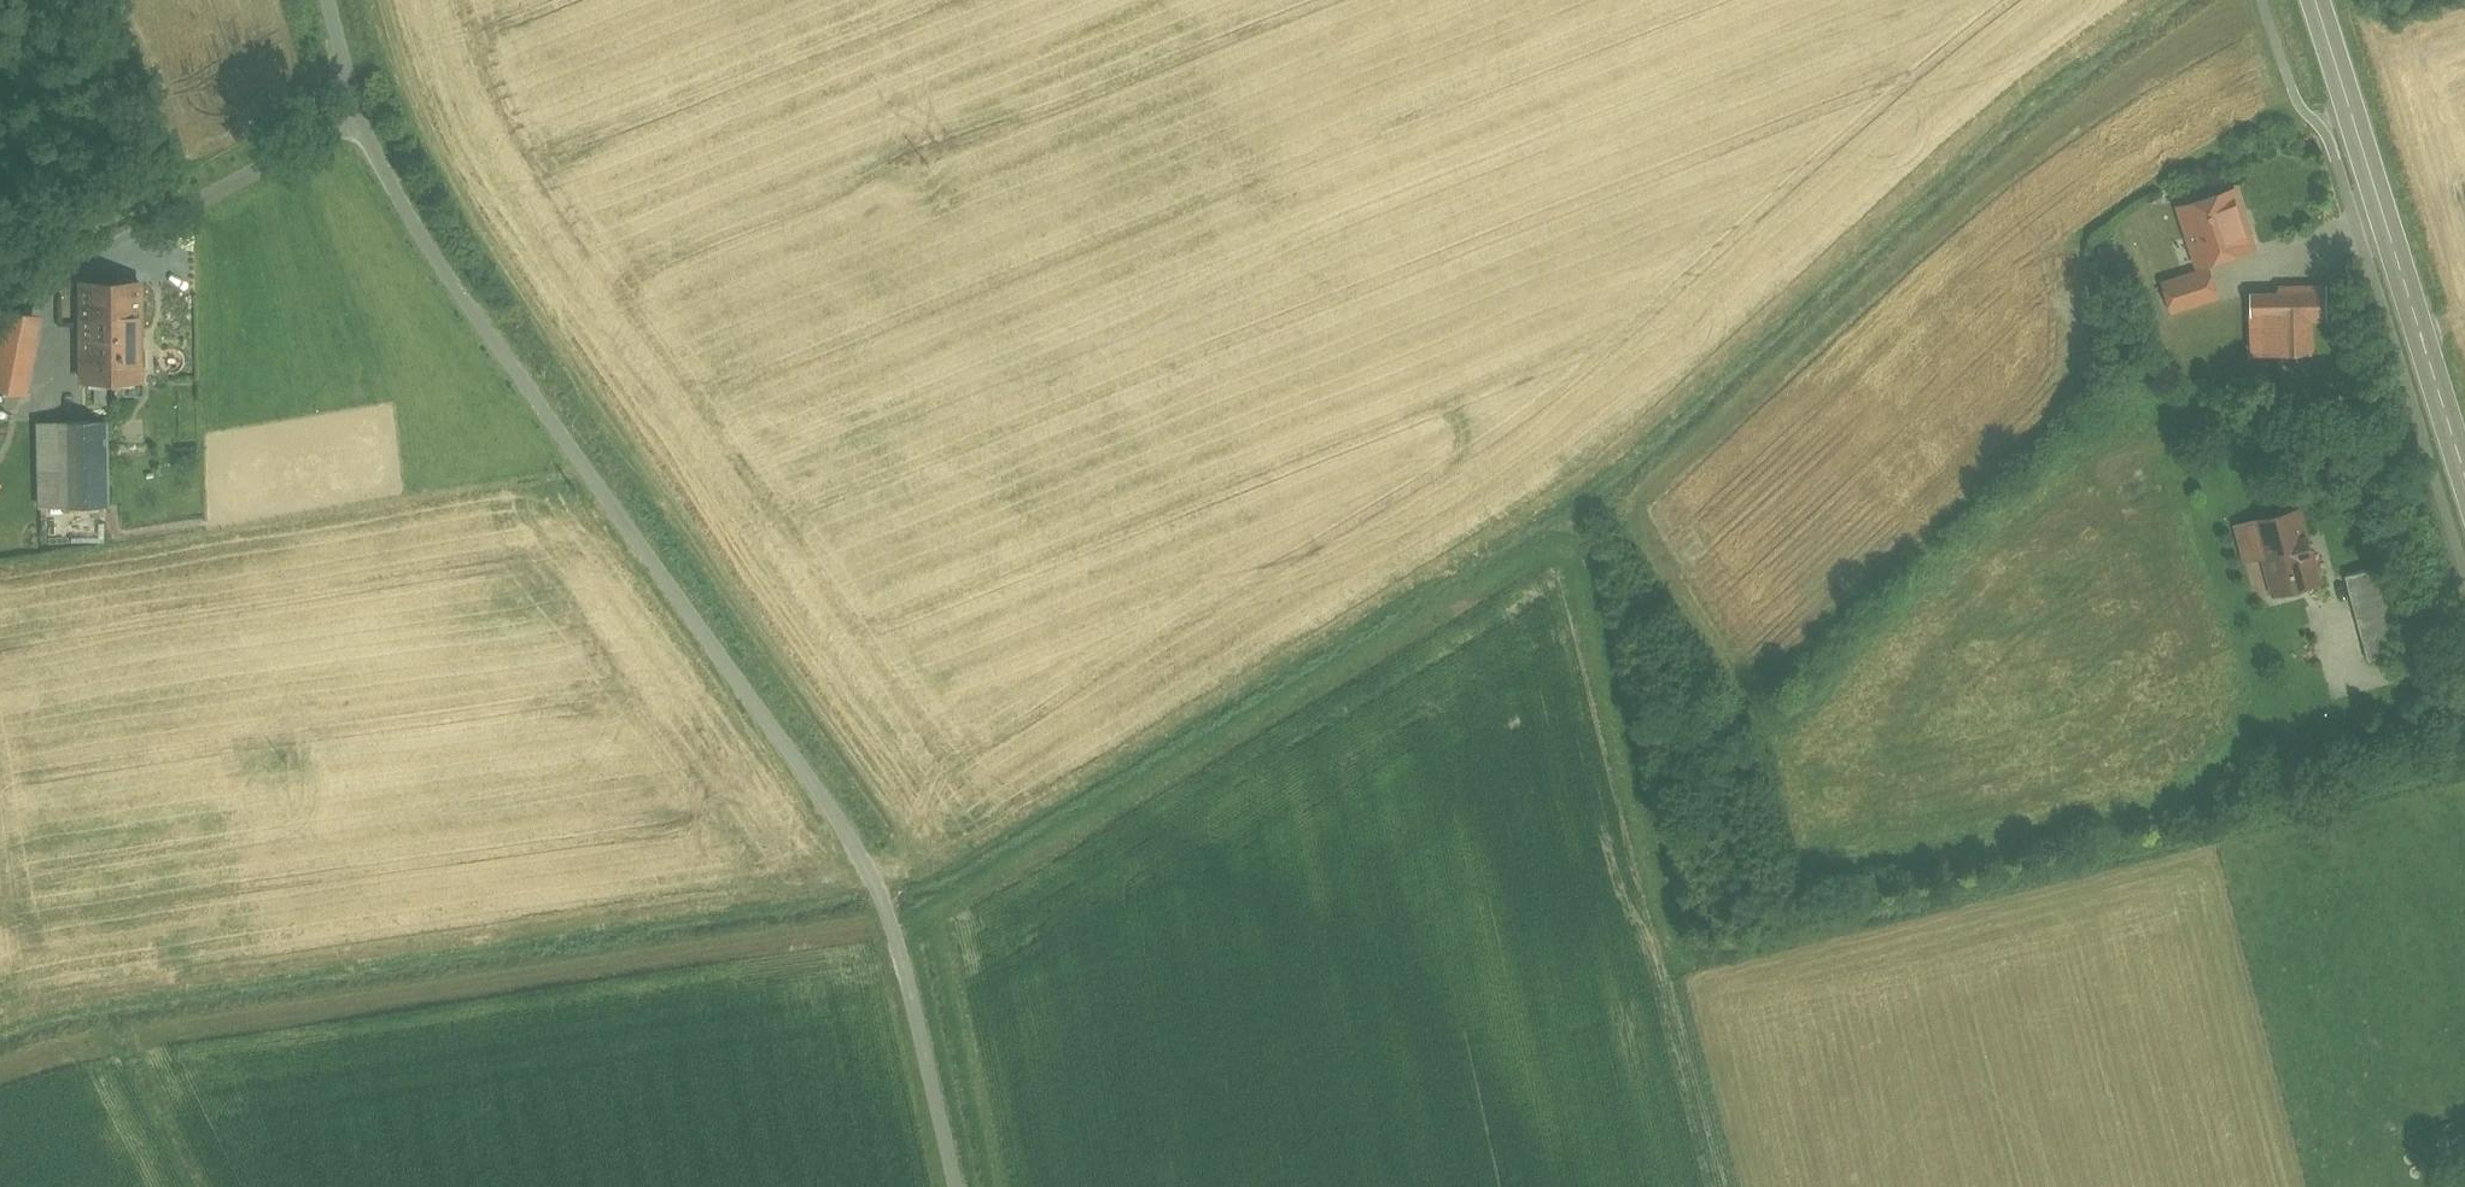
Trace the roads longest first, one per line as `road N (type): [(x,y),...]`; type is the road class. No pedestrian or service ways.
road 1 (unclassified): [(959,1186),(881,894),(834,811),(407,211),(359,118),(328,0)]
road 2 (secondary): [(2319,0),(2464,463)]

